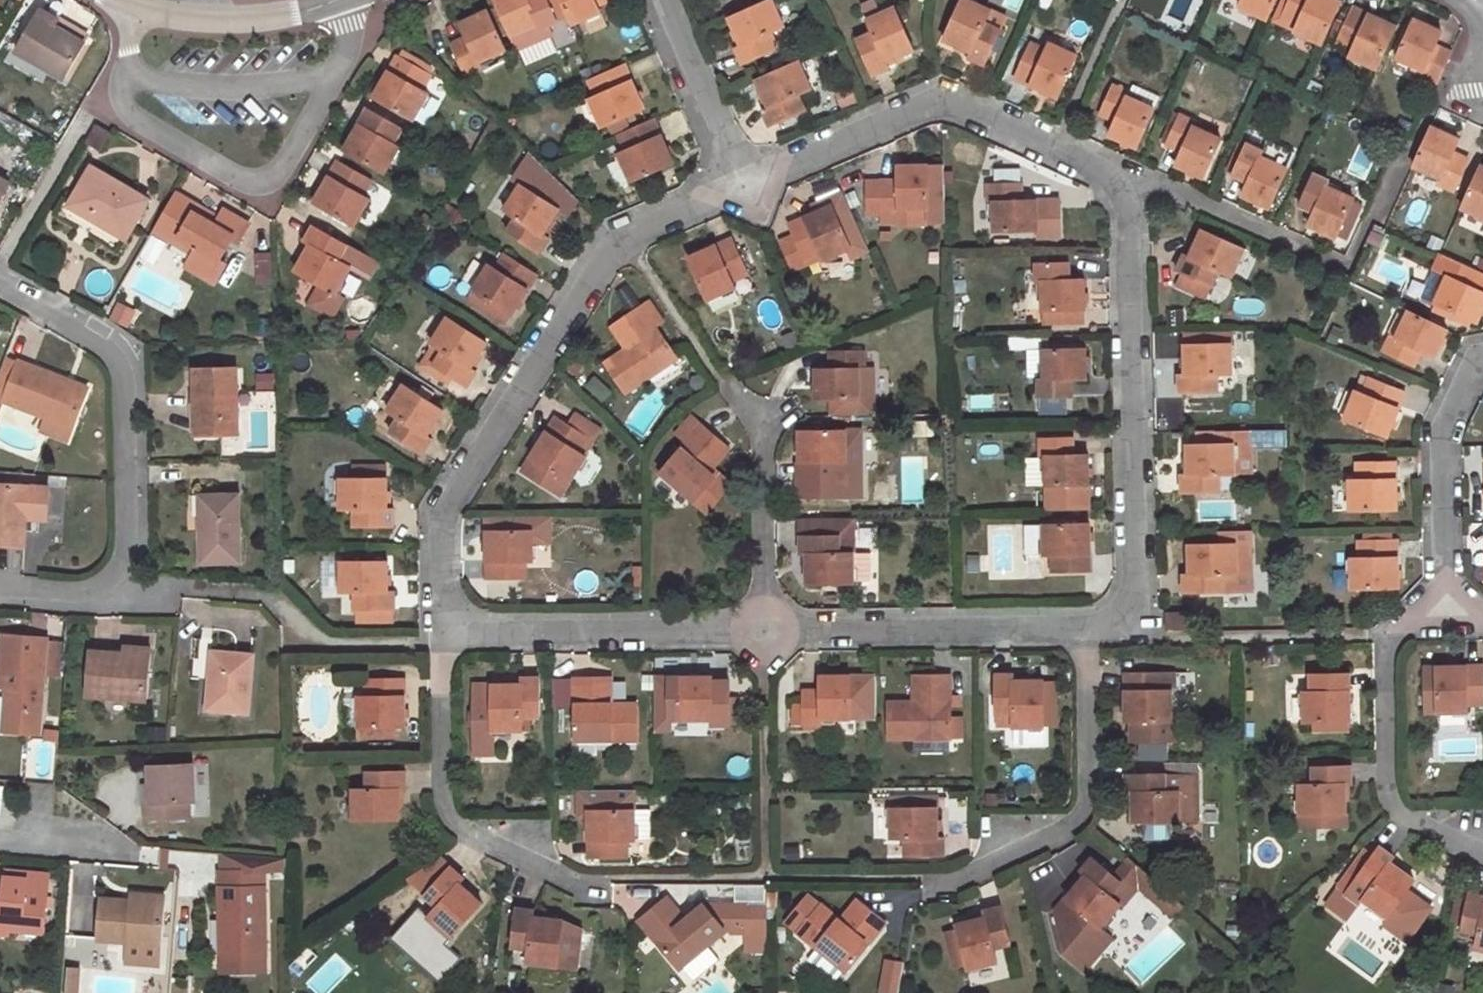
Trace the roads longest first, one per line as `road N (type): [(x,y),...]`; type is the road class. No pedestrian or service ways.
road 1 (residential): [(739,183),(605,251),(440,511),(441,633)]
road 2 (residential): [(1083,628),(1132,626),(1124,171)]
road 3 (residential): [(0,287),(99,345),(118,368),(126,553),(111,581),(81,592),(0,586)]
road 4 (residential): [(129,6),(124,110),(247,181),(267,181),(283,167),(347,46),(340,0)]
road 5 (residential): [(1124,171),(941,92),(739,183)]
road 6 (residential): [(441,633),(443,810),(471,839),(597,896)]
road 7 (residential): [(935,890),(1078,817),(1085,797),(1083,628)]
road 8 (residential): [(1446,617),(1389,636),(1392,808),(1482,853)]
road 9 (residential): [(441,633),(763,629)]
road 10 (residential): [(763,629),(1083,628)]
road 11 (residential): [(1482,360),(1441,440),(1446,617)]
road 12 (residential): [(339,0),(248,18),(173,17),(129,6)]
road 13 (residential): [(759,419),(763,629)]
road 14 (residential): [(1124,171),(1307,250)]
road 15 (residential): [(664,0),(739,183)]
road 16 (residential): [(125,850),(0,840)]

